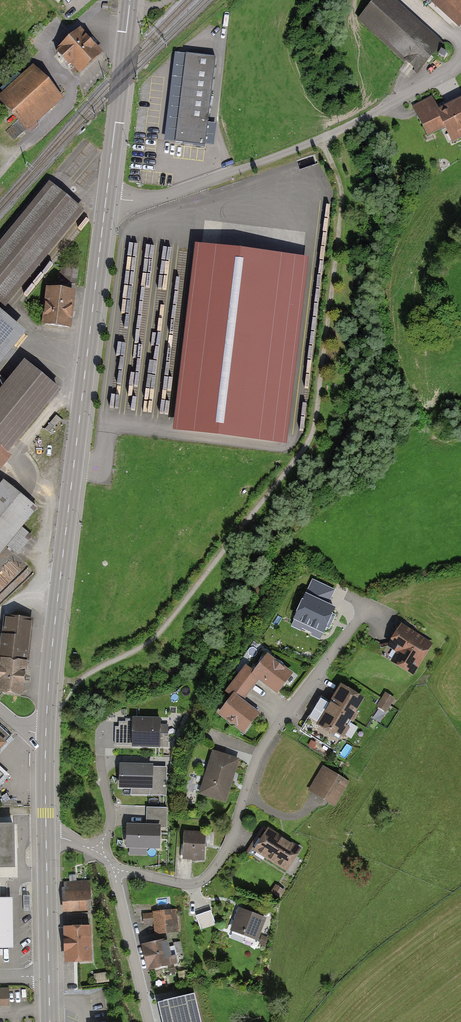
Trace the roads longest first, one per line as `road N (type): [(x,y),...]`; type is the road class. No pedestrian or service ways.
road 1 (track): [(322,138),(342,195),(314,434),(153,639),(79,680),(49,681)]
road 2 (primary): [(106,198),(46,733)]
road 3 (residential): [(114,870),(188,884),(208,878),(265,742),(367,607)]
road 4 (residential): [(106,198),(154,198),(278,156),(460,67)]
road 5 (primary): [(130,0),(106,198)]
road 6 (primary): [(46,837),(50,1021)]
road 7 (track): [(0,174),(126,41)]
road 8 (residential): [(150,1021),(114,870)]

